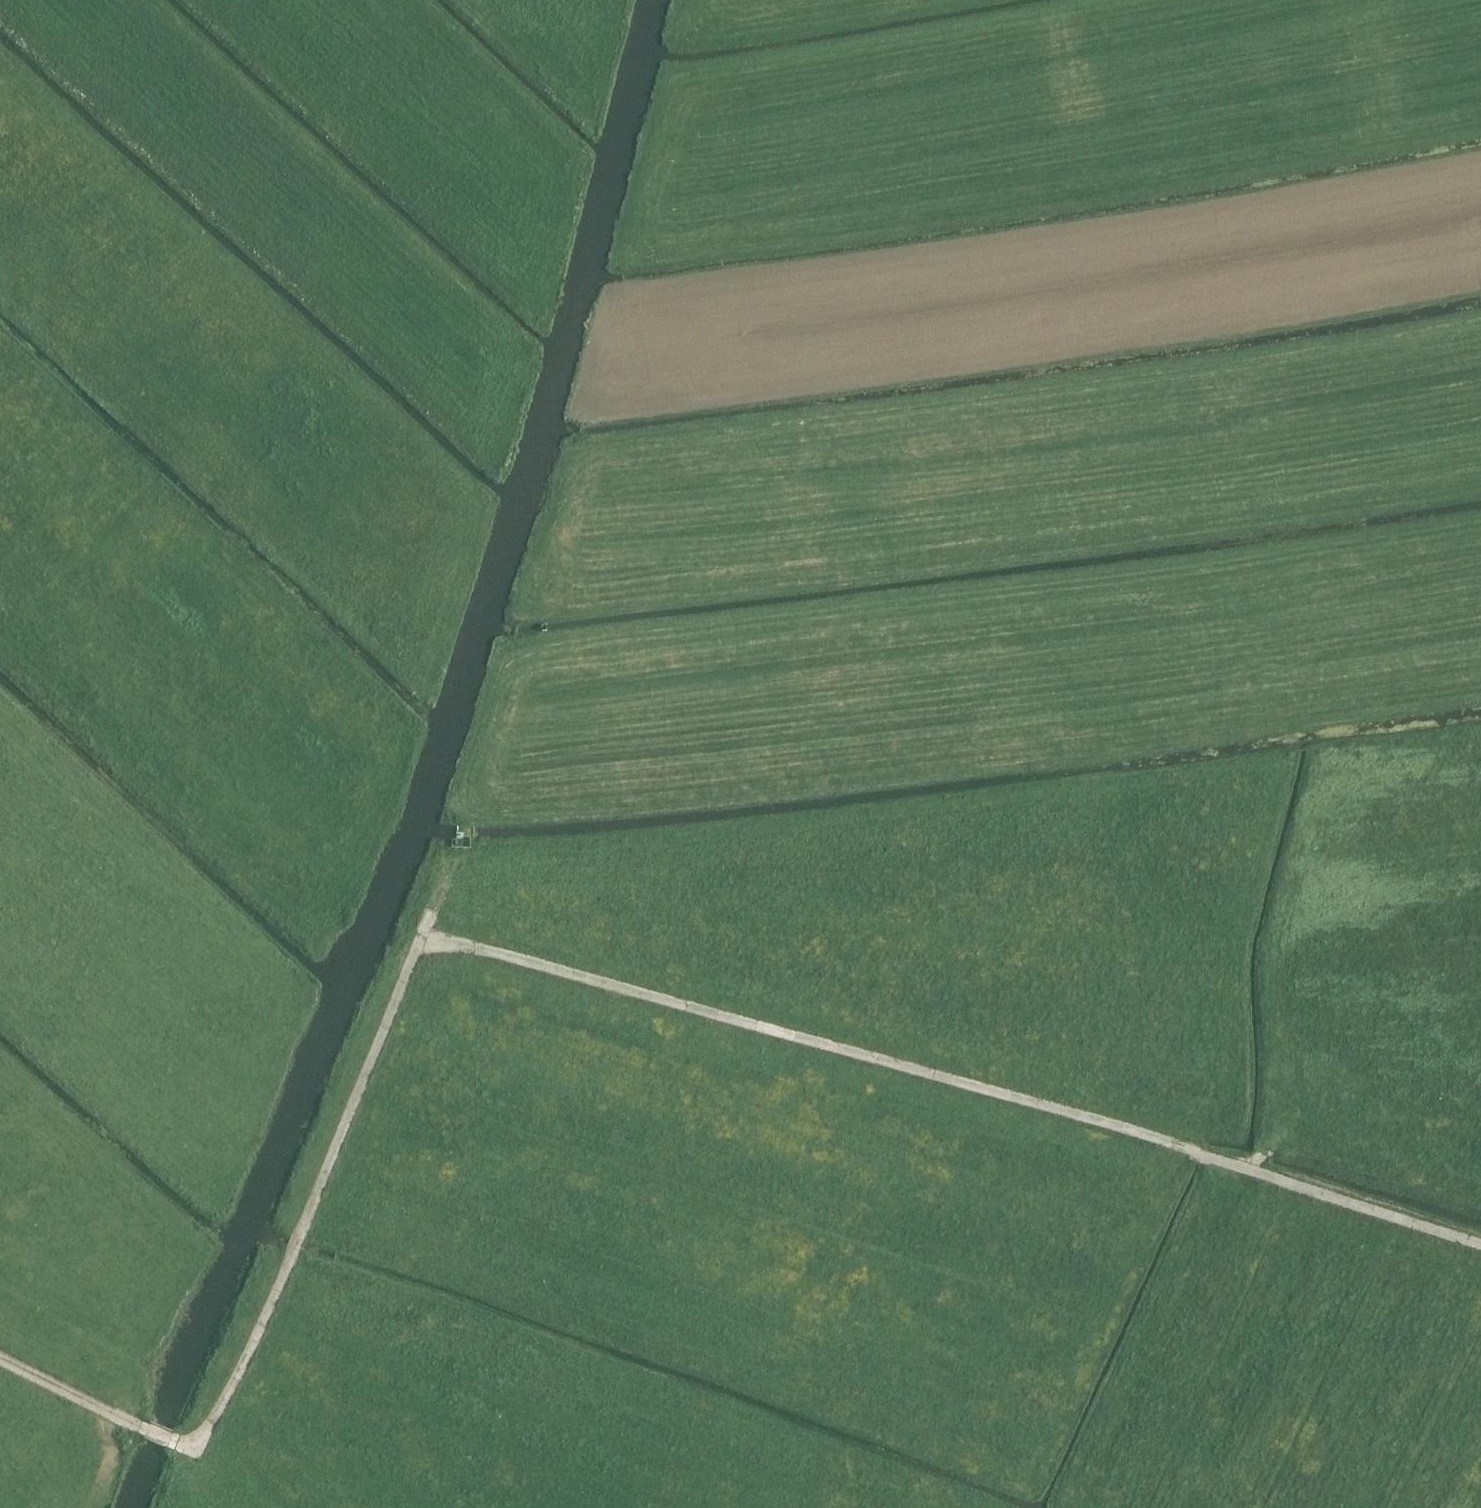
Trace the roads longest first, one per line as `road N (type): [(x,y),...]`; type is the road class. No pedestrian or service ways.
road 1 (track): [(1248,1171),(419,937),(276,1291),(204,1432),(182,1444),(156,1436),(0,1357)]
road 2 (track): [(1480,1245),(1248,1171),(1264,1156)]

